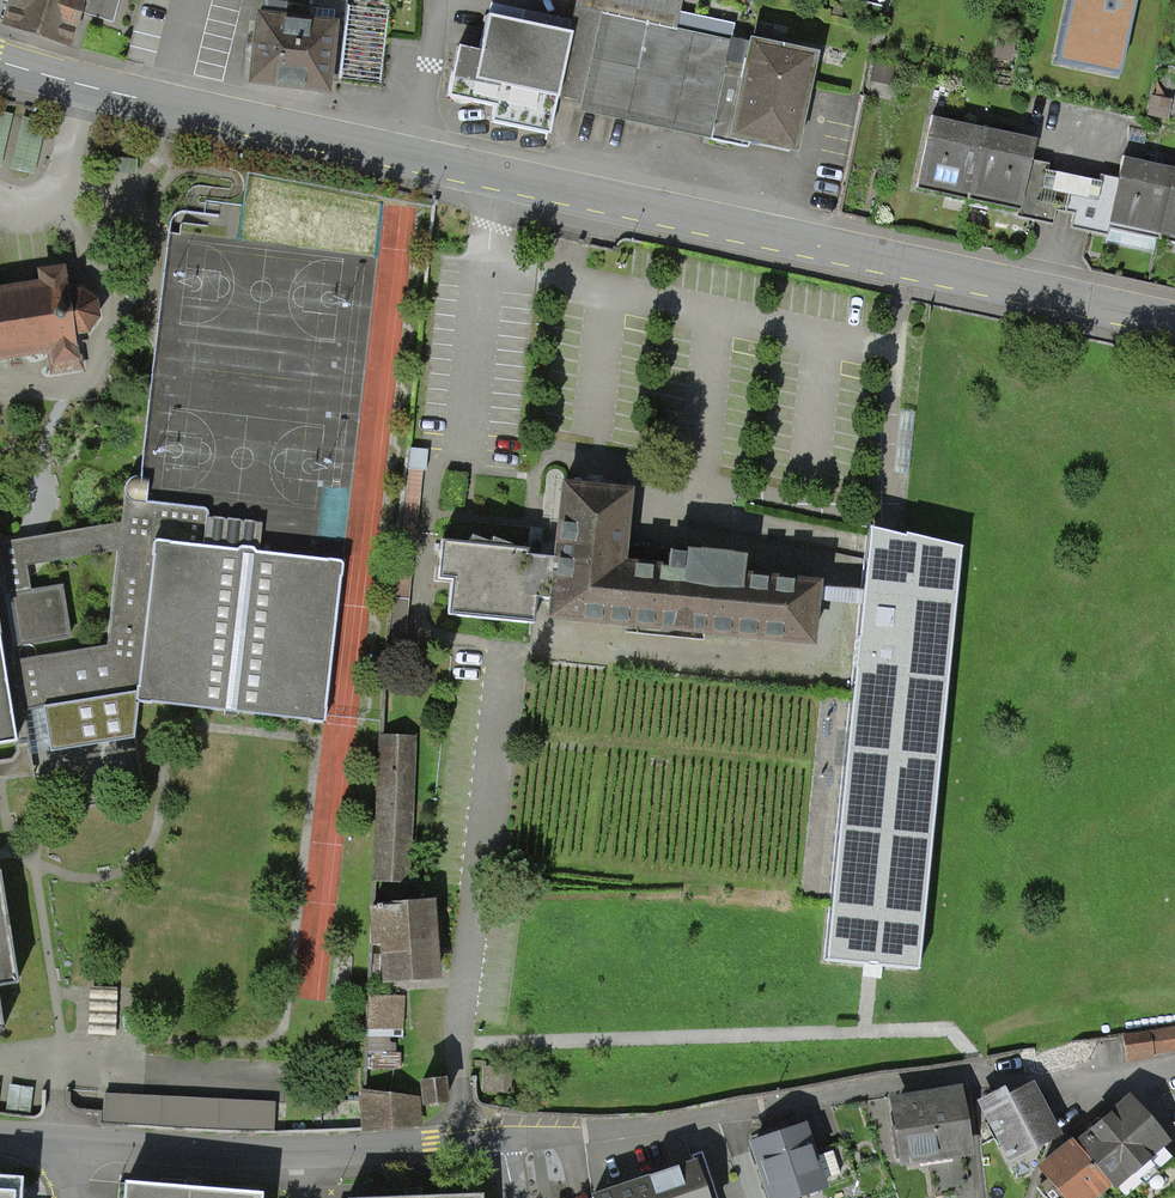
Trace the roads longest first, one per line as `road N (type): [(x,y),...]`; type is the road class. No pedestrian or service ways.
road 1 (primary): [(409,156),(1174,322)]
road 2 (residential): [(0,1141),(176,1152),(372,1149),(707,1117)]
road 3 (primary): [(0,61),(409,156)]
road 4 (residential): [(409,156),(434,0)]

